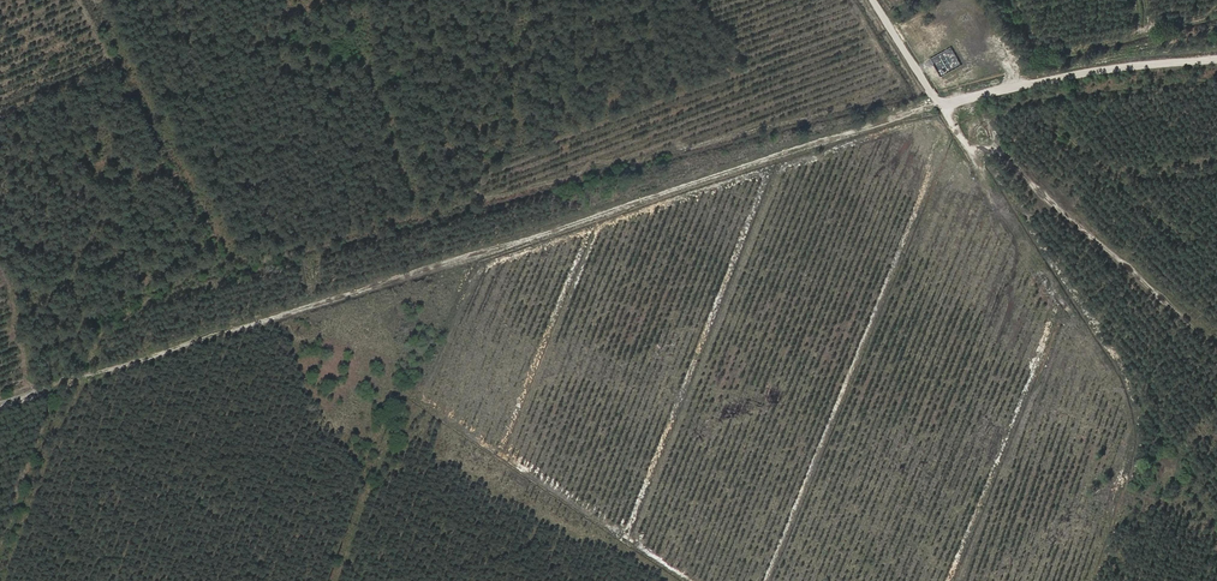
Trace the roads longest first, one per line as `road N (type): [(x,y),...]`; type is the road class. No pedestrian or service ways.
road 1 (track): [(951,122),(914,111),(894,115),(0,402)]
road 2 (track): [(968,99),(992,138),(1216,344)]
road 3 (track): [(1216,61),(1075,76),(943,104)]
road 4 (track): [(0,536),(44,421),(43,390)]
road 5 (track): [(873,0),(943,104)]

